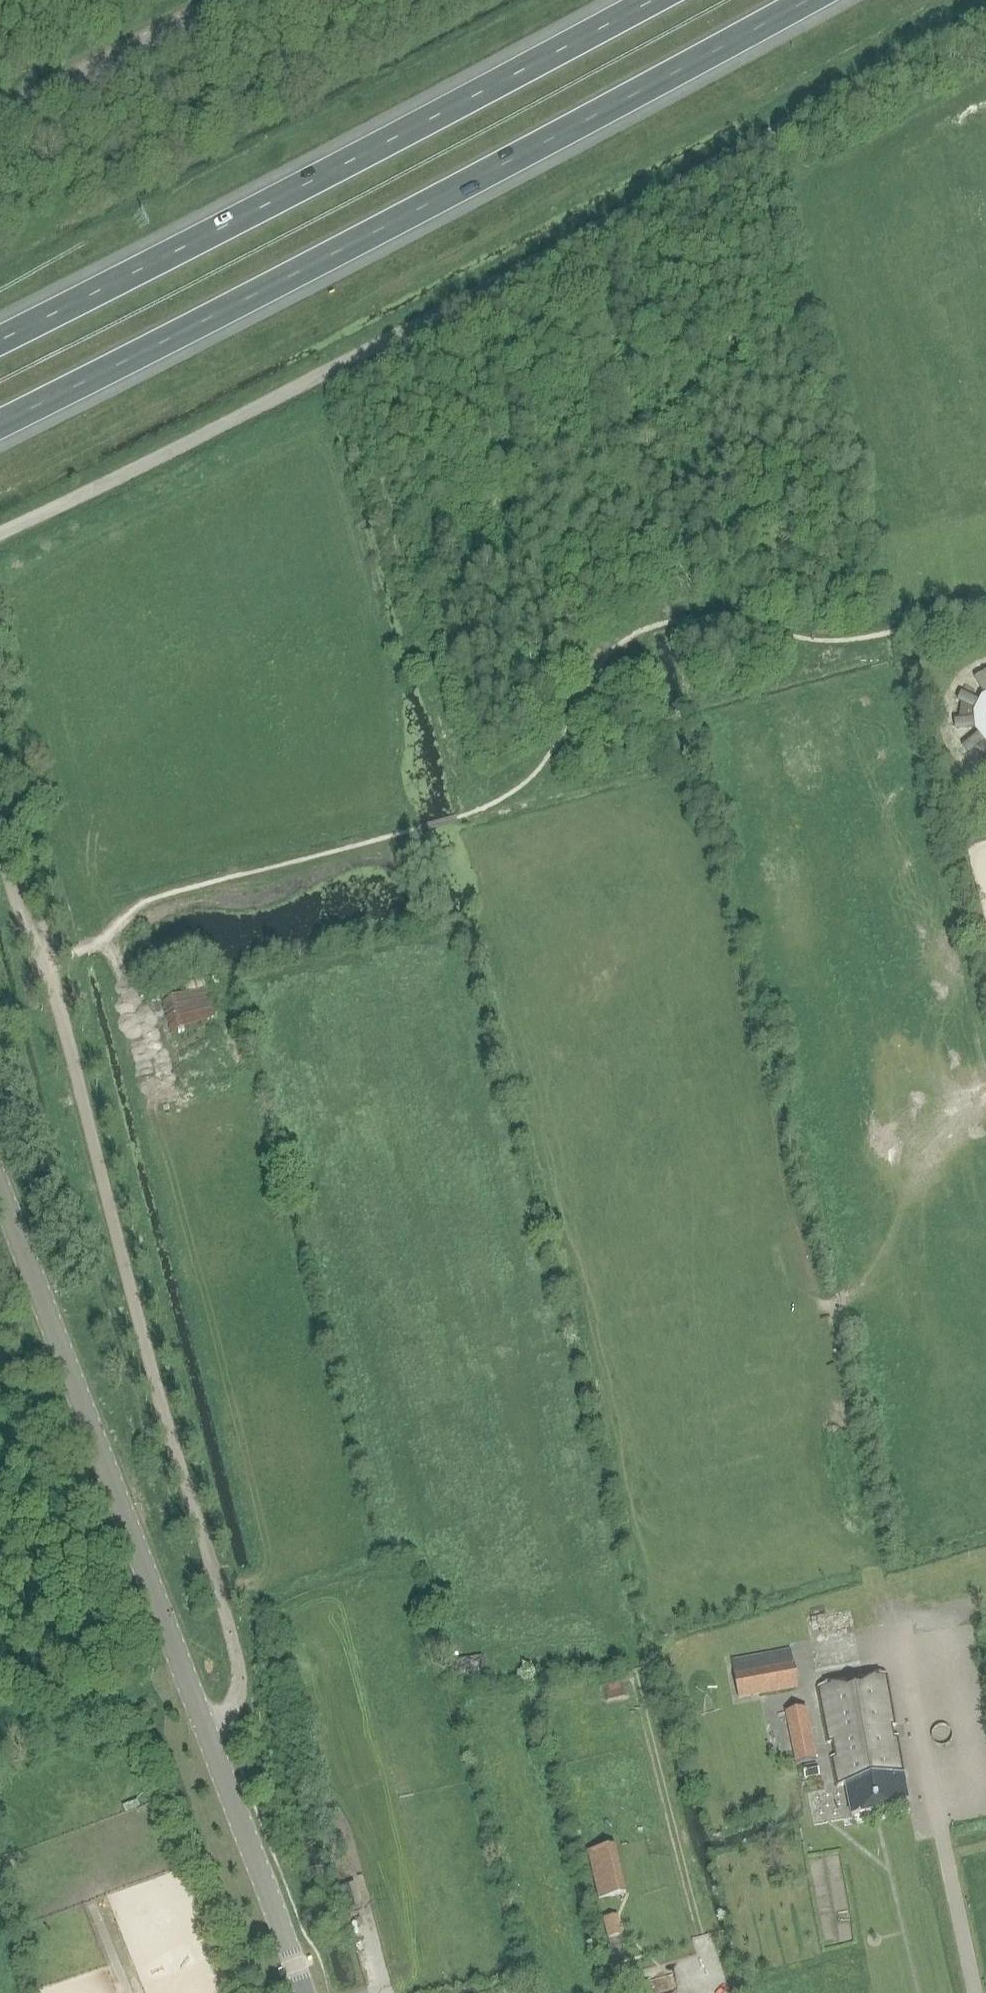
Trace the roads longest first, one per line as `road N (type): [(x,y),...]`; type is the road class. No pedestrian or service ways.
road 1 (track): [(0,535),(325,372),(985,14)]
road 2 (track): [(210,1724),(233,1709),(242,1683),(47,960),(14,906),(0,851)]
road 3 (motorway): [(0,422),(809,0)]
road 4 (unclassified): [(306,1992),(0,1186)]
road 5 (motorway): [(648,0),(0,338)]
road 6 (track): [(633,1667),(709,1967),(701,1992)]
road 7 (unclassified): [(0,108),(208,0)]

